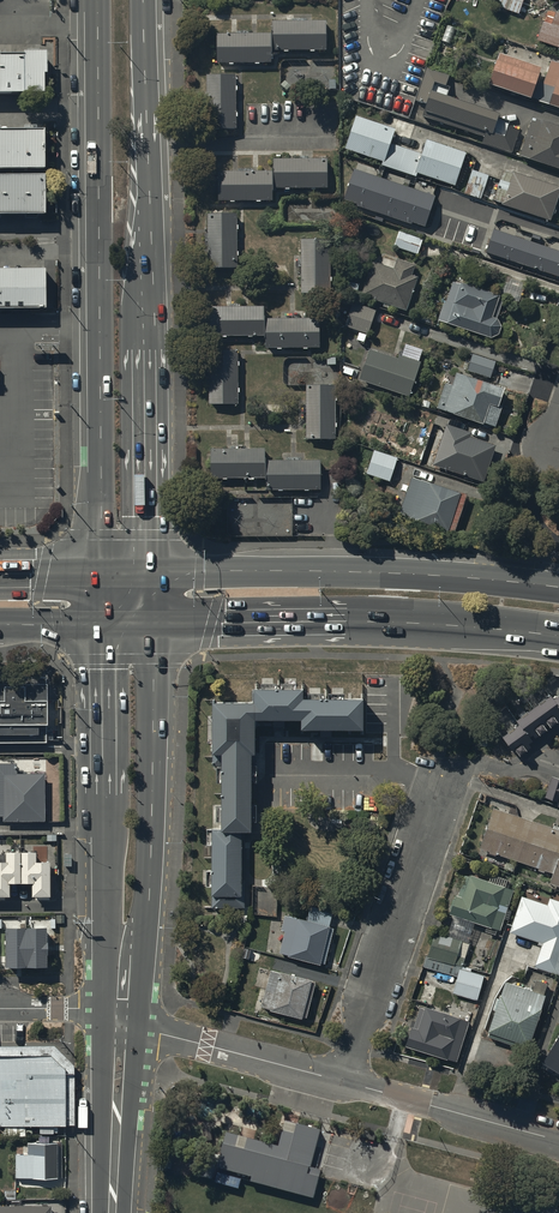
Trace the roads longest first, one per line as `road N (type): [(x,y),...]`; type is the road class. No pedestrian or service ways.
road 1 (primary): [(101,572),(96,0)]
road 2 (primary): [(144,0),(146,572)]
road 3 (trunk): [(146,572),(369,573),(558,587)]
road 4 (trunk): [(558,636),(366,621),(155,627)]
road 5 (secondary): [(155,627),(146,930),(122,1018)]
road 6 (secondary): [(122,1018),(104,929),(101,628)]
road 7 (residential): [(339,1080),(448,768)]
road 8 (unclassified): [(558,1139),(339,1080)]
road 9 (unclassified): [(339,1080),(122,1018)]
road 10 (secondary): [(122,1018),(113,1212)]
road 11 (unclassified): [(122,1018),(81,1009),(0,1009)]

